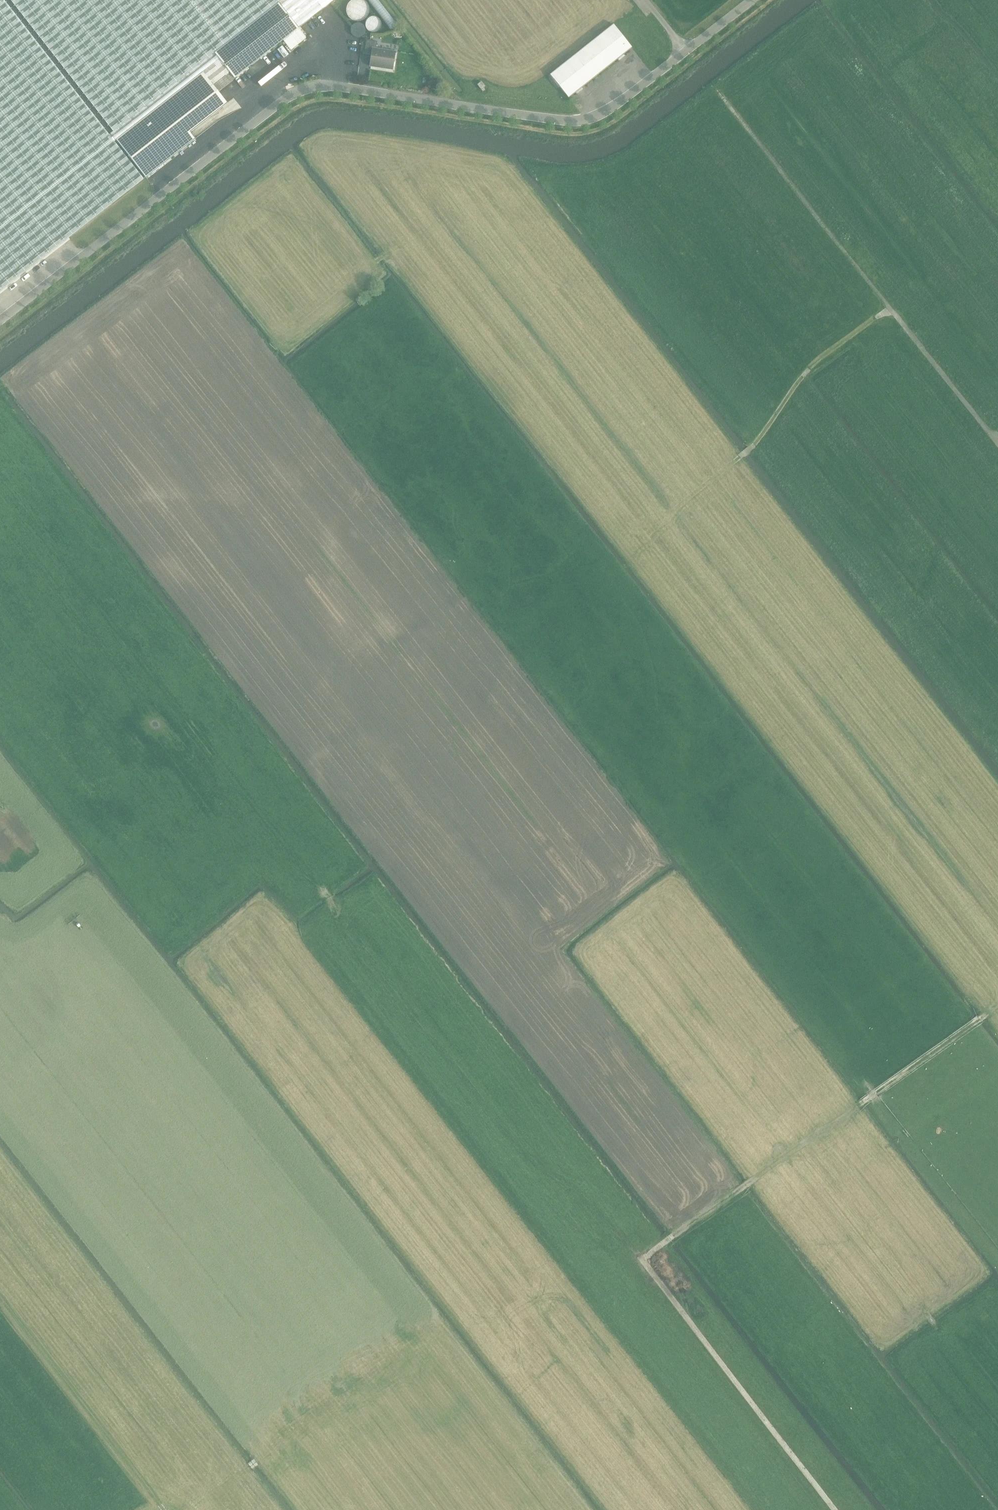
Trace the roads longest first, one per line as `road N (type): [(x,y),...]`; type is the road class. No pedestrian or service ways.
road 1 (tertiary): [(0,317),(289,94),(318,83),(580,120),(606,109),(682,50)]
road 2 (track): [(997,449),(714,92)]
road 3 (track): [(166,1509),(0,1300)]

